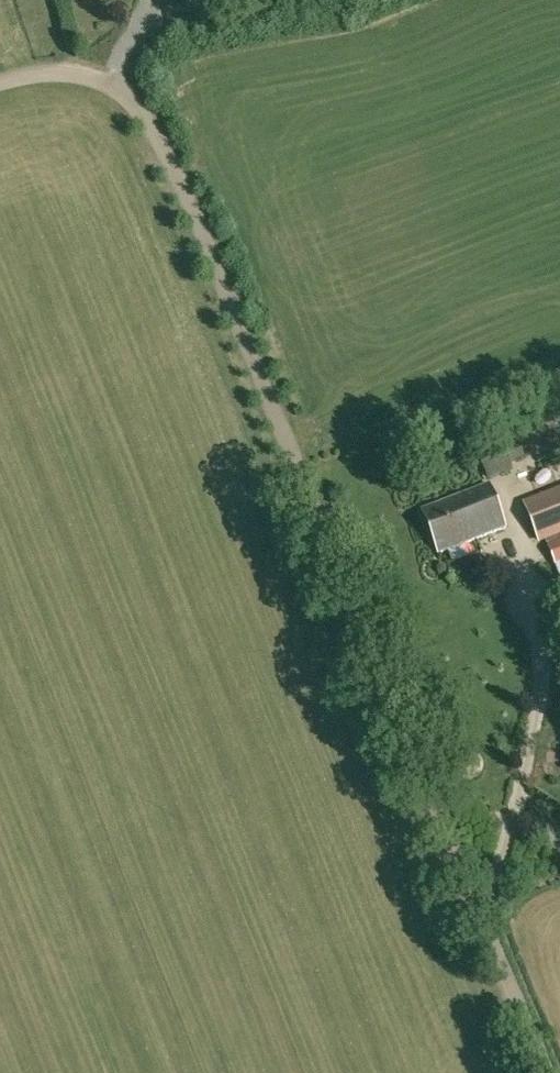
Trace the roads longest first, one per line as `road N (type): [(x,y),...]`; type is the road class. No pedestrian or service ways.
road 1 (track): [(0,87),(39,74),(112,80),(164,152),(541,1072)]

